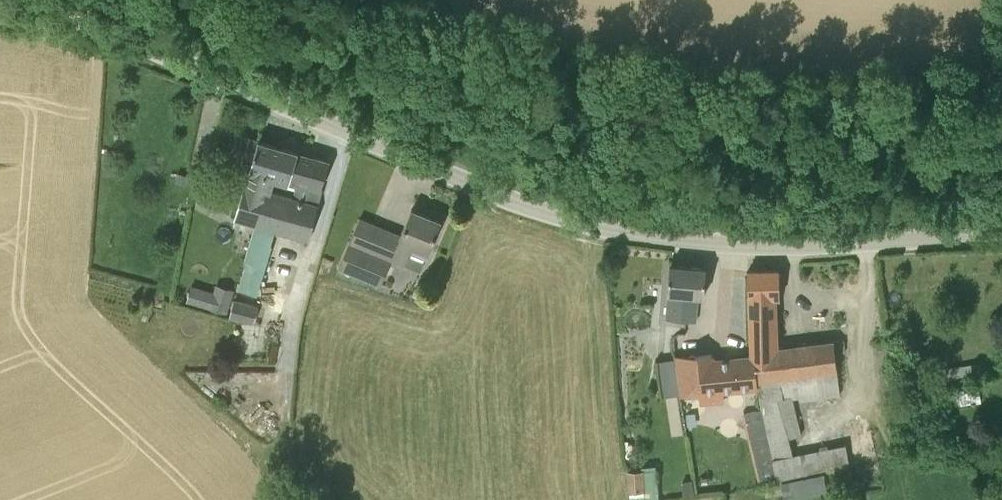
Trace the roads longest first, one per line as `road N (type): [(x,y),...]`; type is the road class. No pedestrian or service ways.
road 1 (unclassified): [(0,12),(122,39),(511,202),(604,229),(767,245),(1001,236)]

